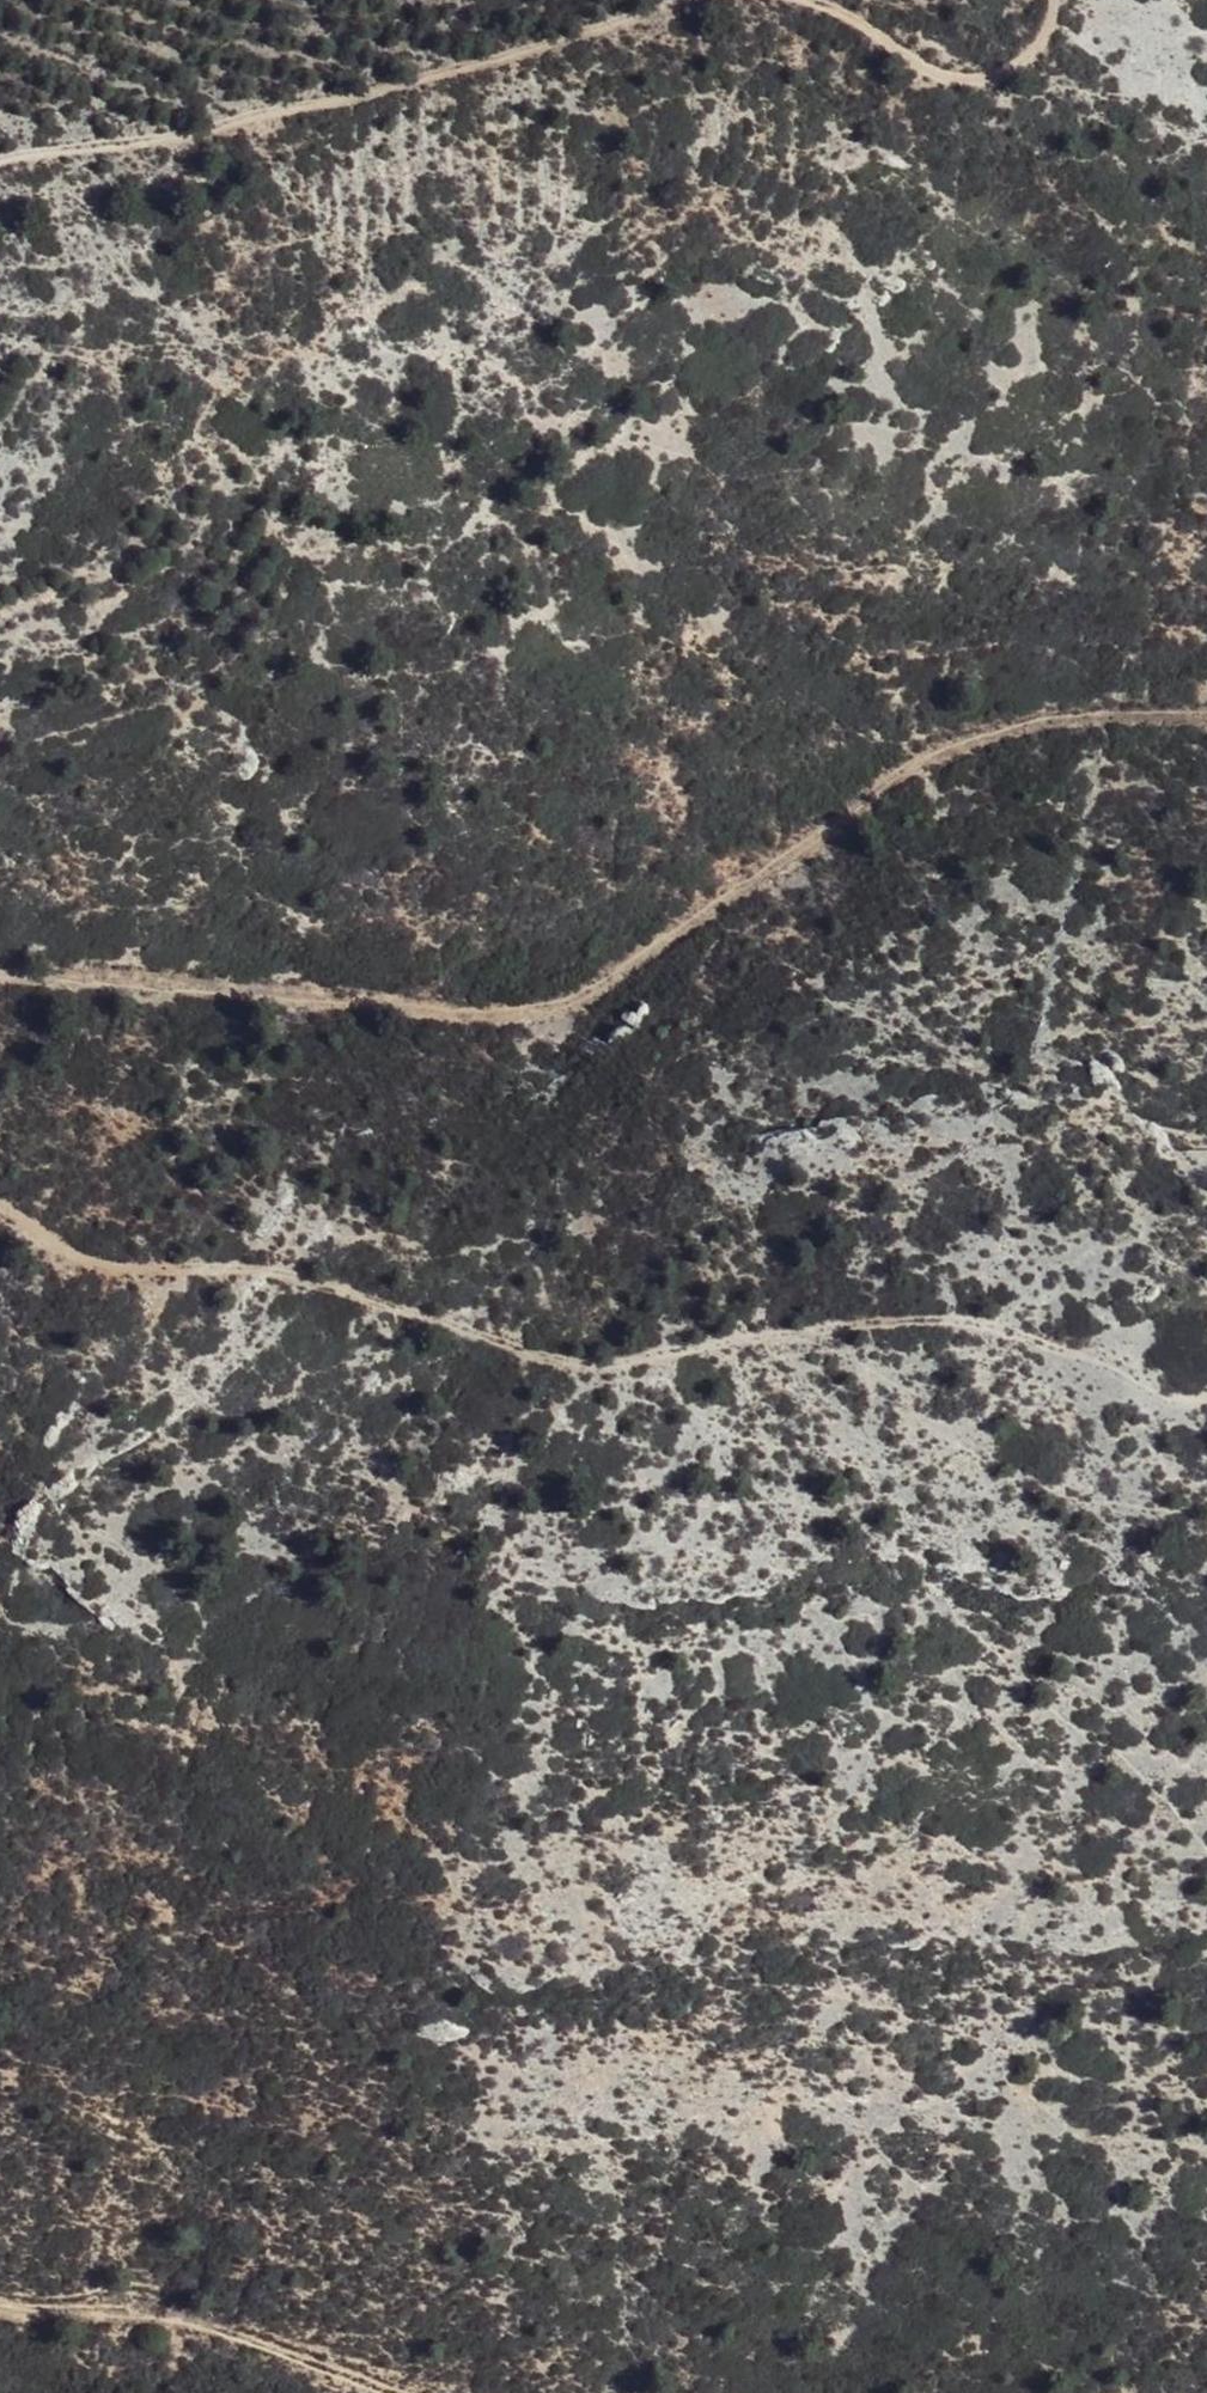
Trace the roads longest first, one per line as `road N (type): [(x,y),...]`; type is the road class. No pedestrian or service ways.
road 1 (track): [(0,990),(571,1018),(940,693),(1206,718)]
road 2 (track): [(0,1202),(366,1305),(742,1344),(889,1330),(1206,1357)]
road 3 (track): [(678,0),(503,58),(241,120),(0,162)]
road 4 (track): [(0,2303),(147,2313),(384,2392)]
road 5 (track): [(1051,0),(1049,20),(1025,57),(995,74),(942,80),(816,0)]

